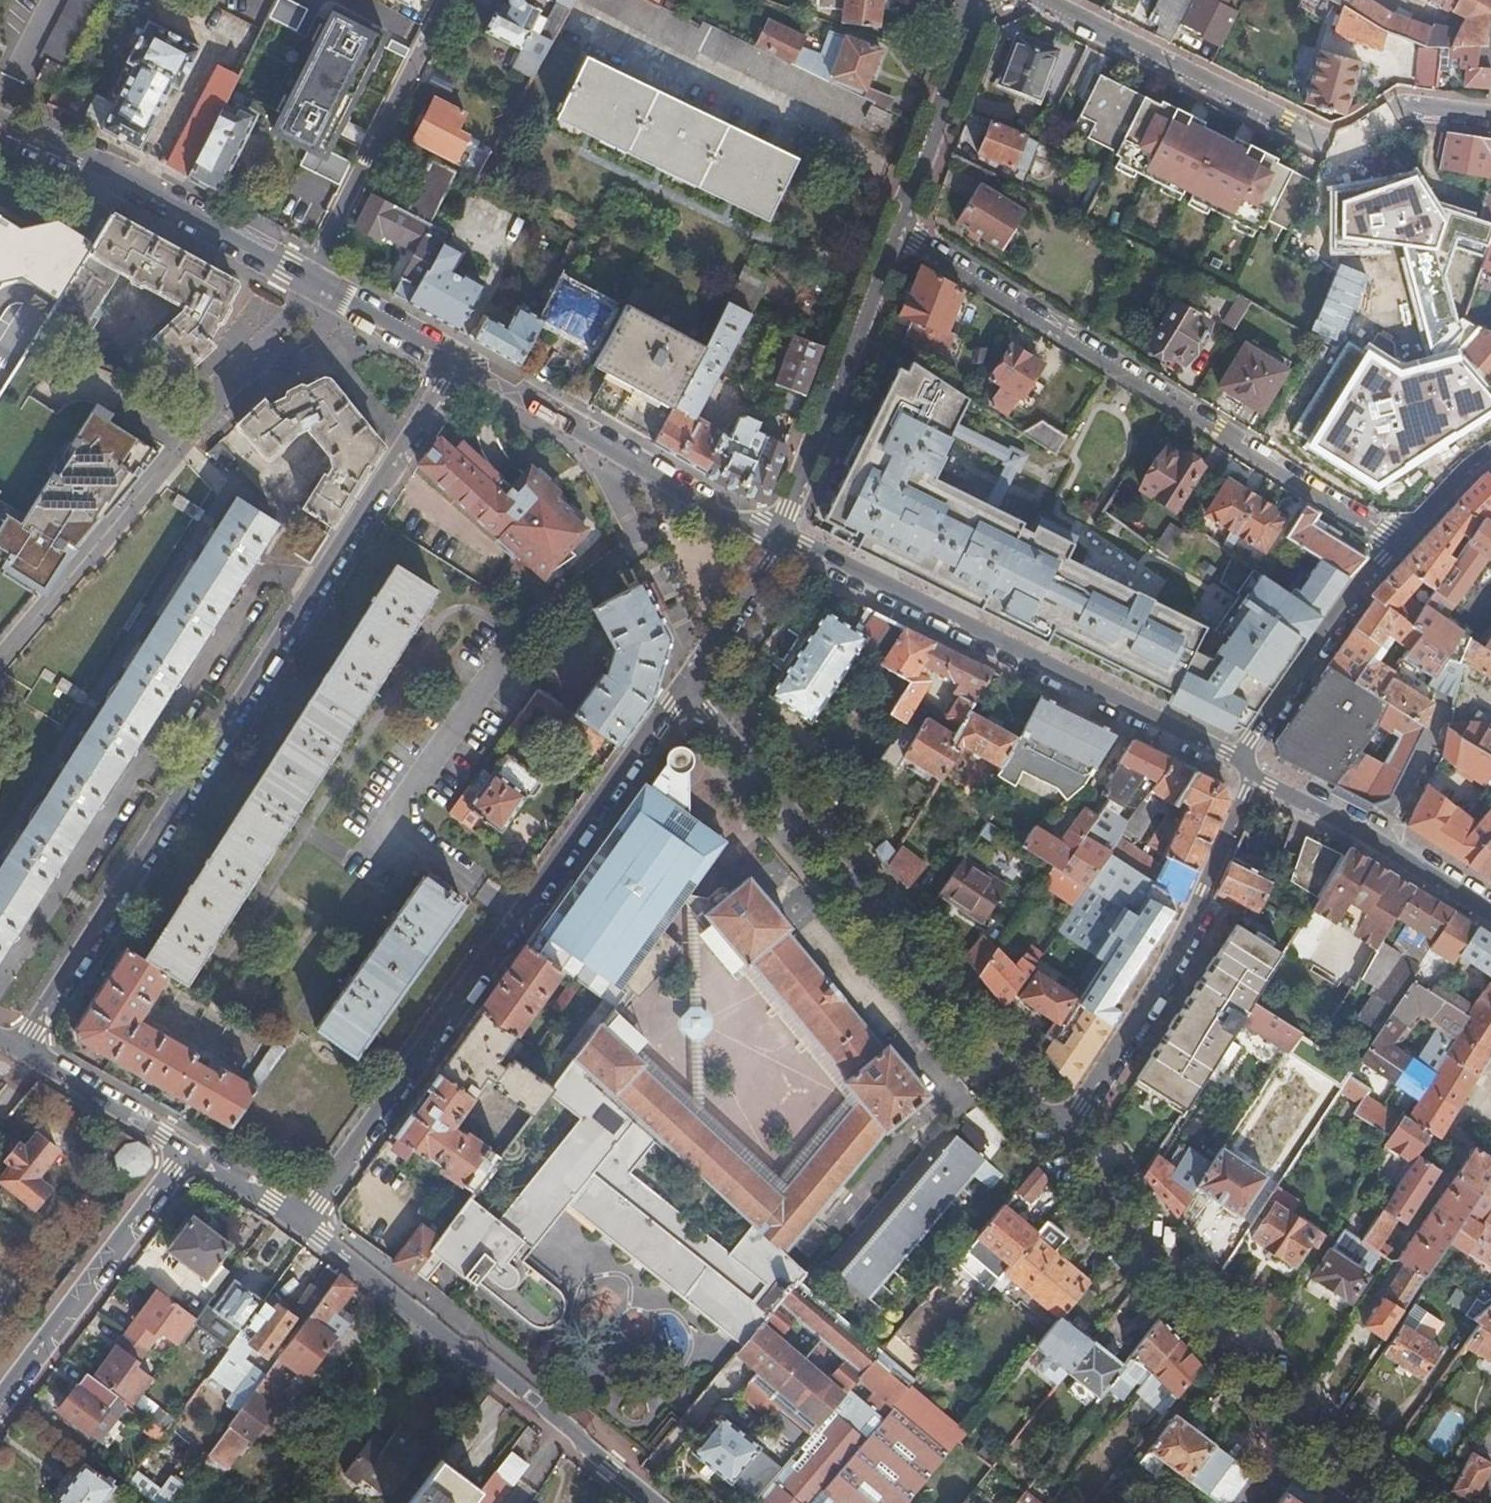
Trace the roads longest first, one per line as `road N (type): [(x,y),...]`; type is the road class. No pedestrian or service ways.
road 1 (residential): [(457,364),(22,1047)]
road 2 (residential): [(302,1221),(685,682)]
road 3 (residential): [(1402,541),(902,234)]
road 4 (residential): [(1059,1134),(685,682)]
road 5 (residential): [(1400,1502),(1315,1445),(1059,1134)]
road 6 (residential): [(1237,762),(784,540)]
road 7 (residential): [(1048,0),(1331,142),(1407,107),(1490,115)]
road 8 (residential): [(302,1221),(657,1502)]
road 9 (residential): [(1250,777),(1158,980),(1059,1134)]
road 10 (residential): [(784,540),(717,513),(457,364)]
road 11 (residential): [(307,281),(0,125)]
road 12 (residential): [(902,234),(784,540)]
road 13 (residential): [(307,281),(450,0)]
road 14 (residential): [(184,1150),(0,1396)]
road 15 (residential): [(1402,541),(1365,574),(1237,762)]
road 16 (residential): [(1490,909),(1368,834),(1250,777)]
road 17 (residential): [(964,0),(970,45),(902,234)]
road 18 (residential): [(22,1047),(184,1150)]
road 19 (residential): [(685,682),(784,540)]
road 20 (residential): [(457,364),(307,281)]
road 21 (residential): [(184,1150),(302,1221)]
road 22 (residential): [(1490,450),(1402,541)]

